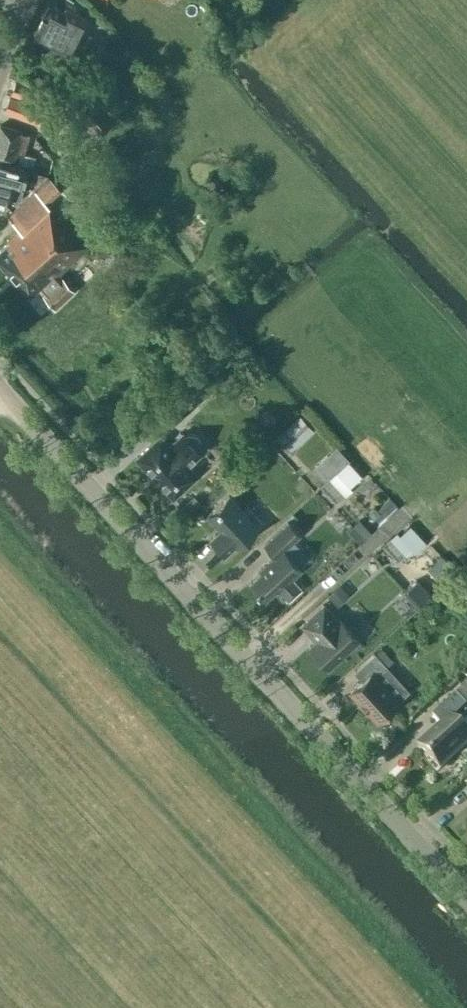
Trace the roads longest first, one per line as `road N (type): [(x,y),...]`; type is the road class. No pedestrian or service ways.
road 1 (unclassified): [(466,897),(0,388)]

